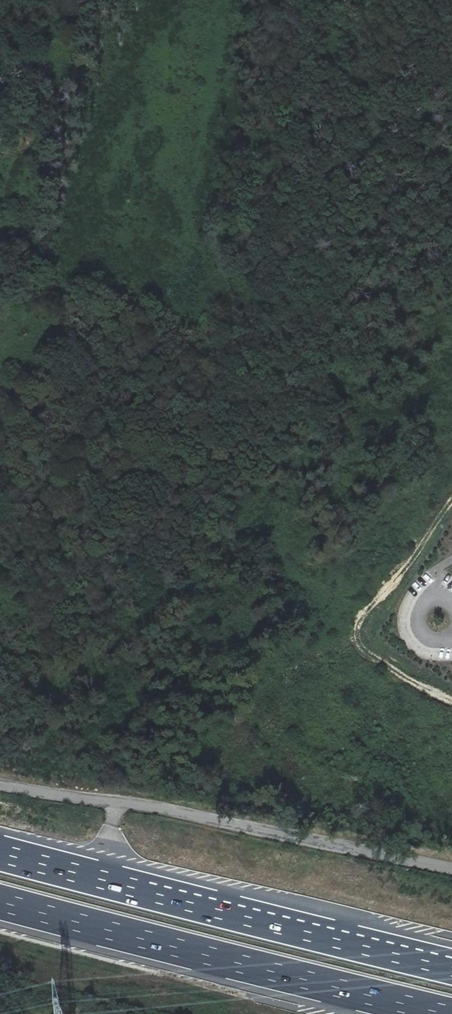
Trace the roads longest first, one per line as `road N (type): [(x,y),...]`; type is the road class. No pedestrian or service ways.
road 1 (motorway): [(451,967),(0,852)]
road 2 (unclassified): [(451,870),(127,803),(0,787)]
road 3 (motorway): [(0,903),(442,1013)]

